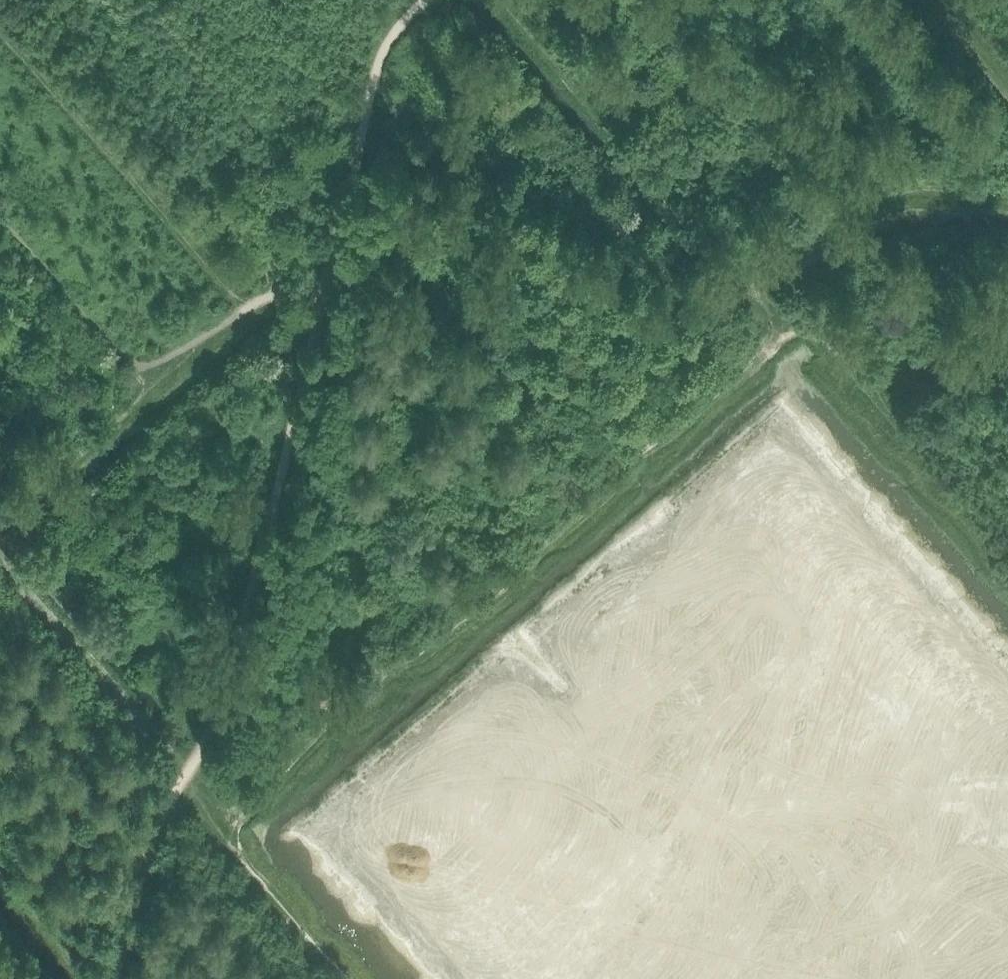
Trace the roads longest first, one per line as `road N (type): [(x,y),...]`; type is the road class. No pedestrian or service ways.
road 1 (residential): [(1007,869),(961,821),(842,732),(781,659),(728,651),(695,658),(612,699),(548,745),(522,777),(514,807),(518,838),(629,978)]

